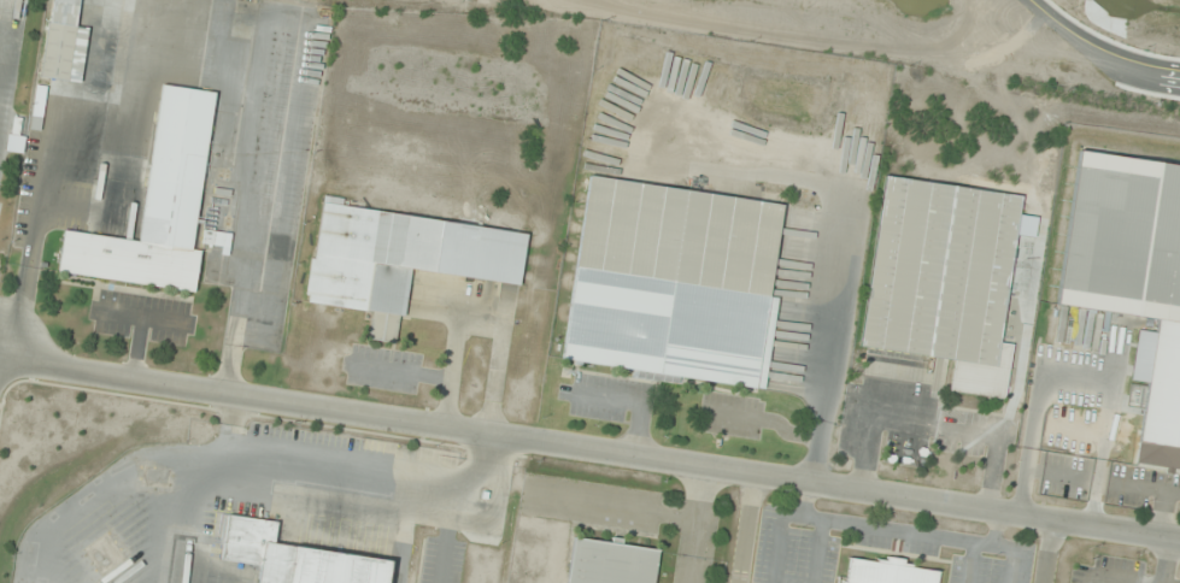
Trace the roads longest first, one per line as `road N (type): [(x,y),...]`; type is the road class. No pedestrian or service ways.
road 1 (residential): [(0,363),(1179,539)]

